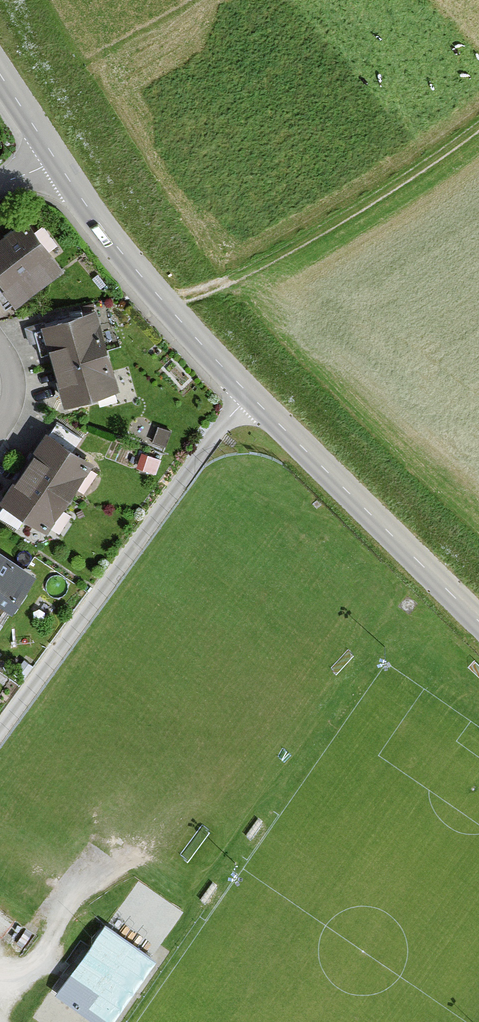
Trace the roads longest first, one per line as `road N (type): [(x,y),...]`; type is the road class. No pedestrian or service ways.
road 1 (residential): [(0,734),(244,392)]
road 2 (tertiary): [(478,621),(244,392)]
road 3 (tertiary): [(244,392),(56,167)]

